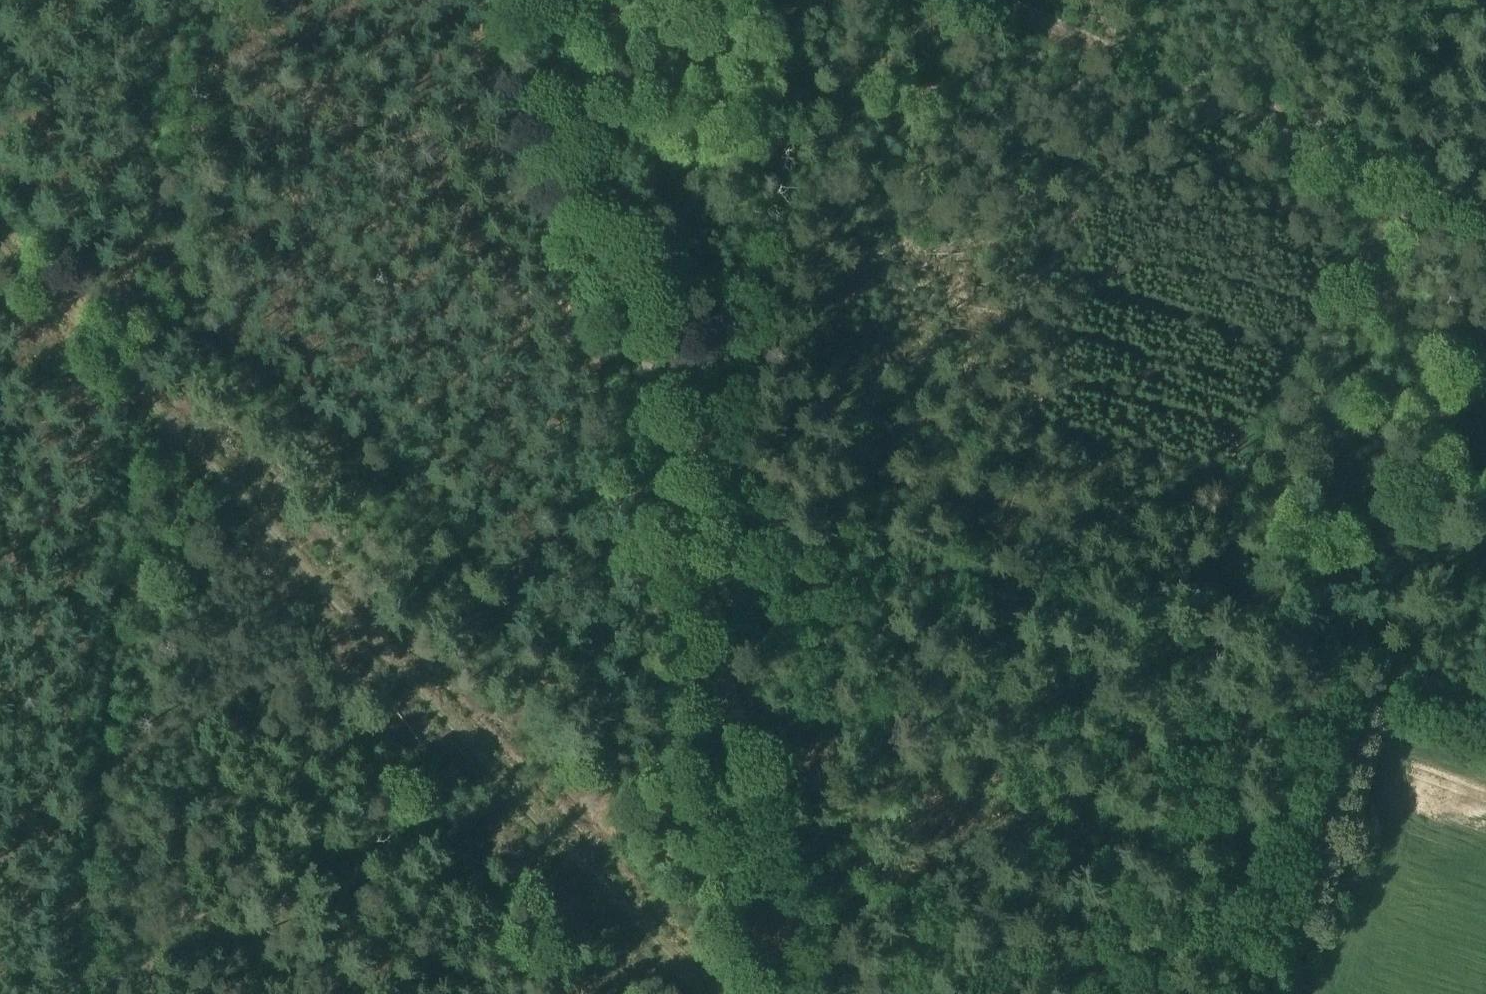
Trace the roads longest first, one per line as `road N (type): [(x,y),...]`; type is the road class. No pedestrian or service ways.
road 1 (track): [(786,993),(540,0)]
road 2 (track): [(1008,0),(1485,228)]

